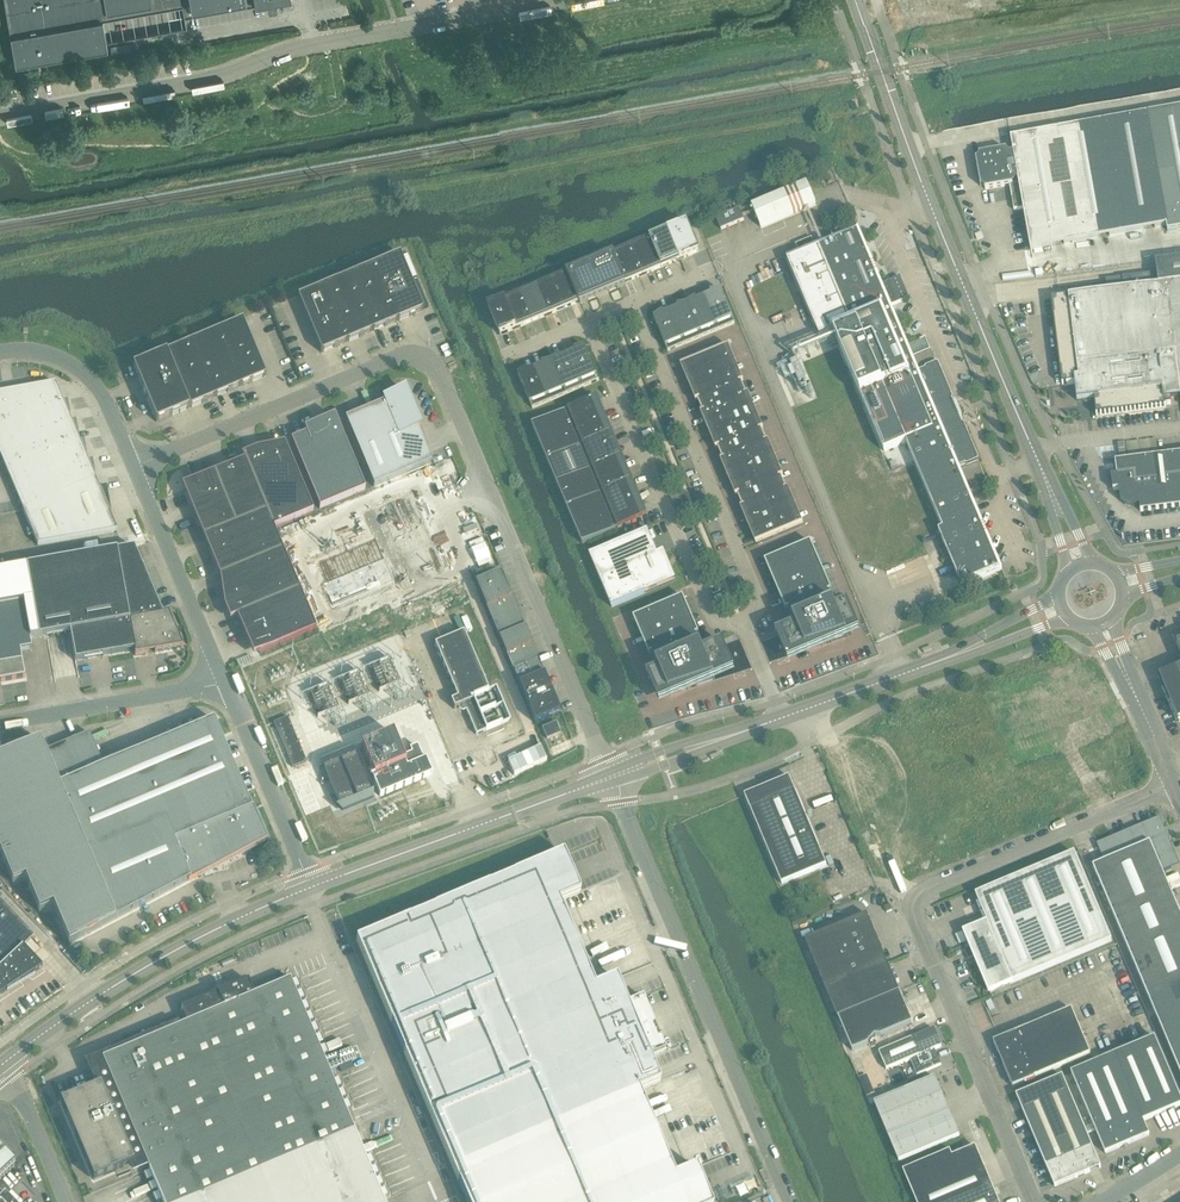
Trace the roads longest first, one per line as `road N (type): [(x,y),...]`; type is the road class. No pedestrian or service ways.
road 1 (unclassified): [(610,777),(432,362),(404,355),(134,466)]
road 2 (unclassified): [(1173,785),(930,889),(916,904),(917,926),(1033,1201)]
road 3 (unclassified): [(1050,487),(936,221),(855,0)]
road 4 (unclassified): [(789,1201),(610,777)]
road 5 (tertiary): [(314,887),(153,963),(0,1067)]
road 6 (unclassified): [(742,624),(723,626),(711,616),(588,325)]
road 7 (unclassified): [(742,624),(757,613),(757,598),(636,306)]
road 8 (unclassified): [(0,116),(193,82),(313,44)]
road 9 (tertiary): [(610,777),(314,887)]
road 10 (unclassified): [(558,0),(313,44)]
road 11 (unclassified): [(225,683),(134,466)]
road 12 (unclassified): [(0,723),(225,683)]
road 13 (unclassified): [(314,887),(225,683)]
road 14 (unclassified): [(134,466),(82,373),(39,352),(0,353)]
road 15 (tertiary): [(959,654),(780,720)]
road 16 (tertiary): [(780,720),(659,752),(610,777)]
road 17 (tertiary): [(610,777),(664,766),(780,720)]
road 18 (unclassified): [(67,1201),(23,1098),(0,1069)]

